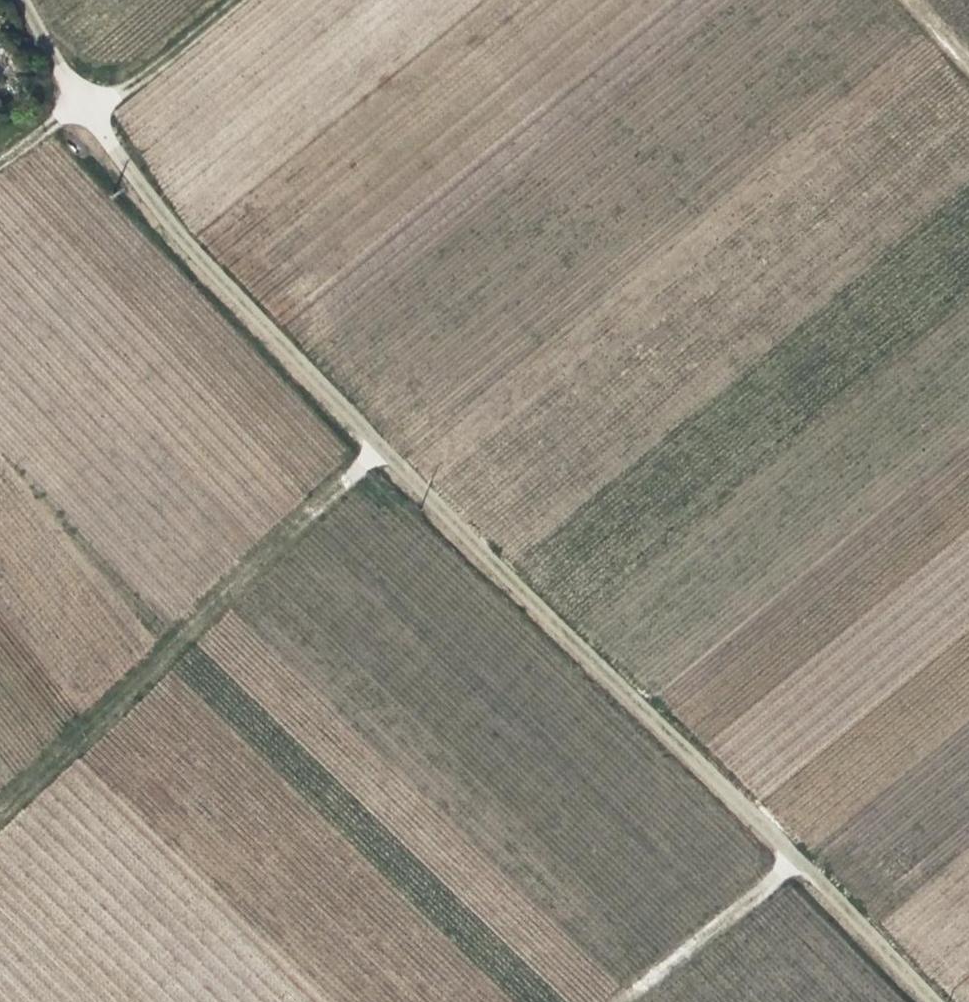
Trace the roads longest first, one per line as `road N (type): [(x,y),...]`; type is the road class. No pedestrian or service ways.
road 1 (track): [(789,855),(374,445),(0,798)]
road 2 (track): [(374,445),(143,199),(26,0)]
road 3 (track): [(928,1001),(789,855),(610,1001)]
road 4 (track): [(0,155),(220,0)]

